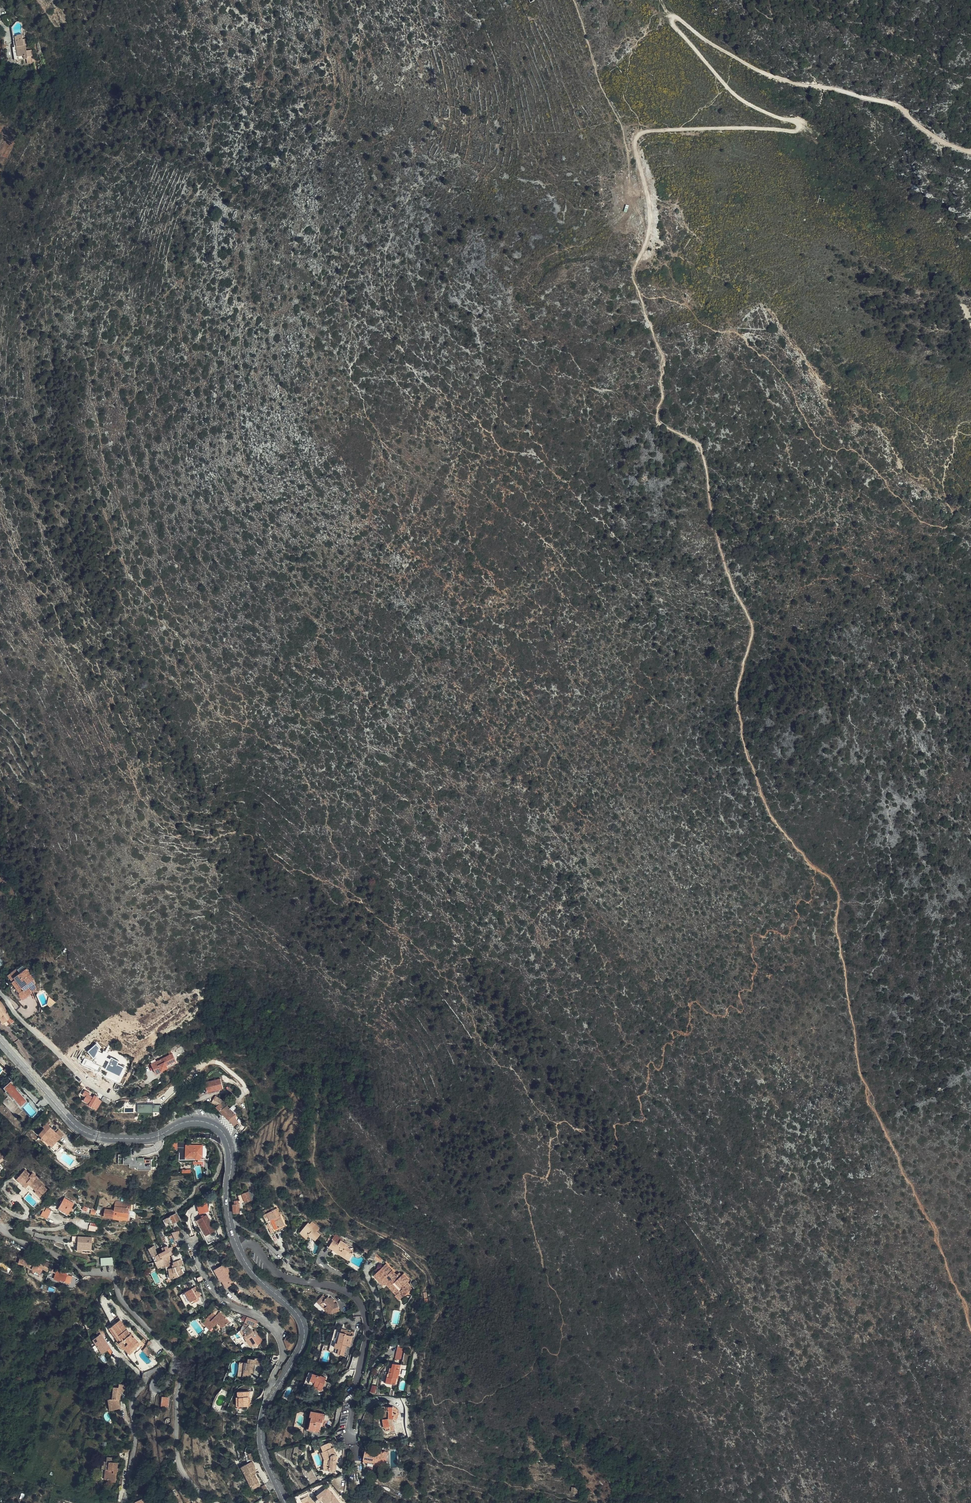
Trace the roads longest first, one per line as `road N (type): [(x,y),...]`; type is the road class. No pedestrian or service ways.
road 1 (tertiary): [(0,1039),(91,1134),(150,1138),(191,1121),(220,1128),(232,1154),(229,1216),(238,1245)]
road 2 (track): [(970,151),(941,141),(895,105),(766,74),(673,18)]
road 3 (track): [(641,133),(799,128),(734,94),(673,18)]
road 4 (residential): [(238,1245),(254,1244),(279,1274),(340,1288),(359,1301),(368,1339),(351,1435)]
road 5 (unclassified): [(179,1366),(122,1300),(116,1281),(1,1228)]
road 6 (unclassified): [(179,1366),(161,1390),(154,1383),(162,1372),(152,1371),(134,1399),(124,1502)]
road 7 (unclassified): [(275,1391),(281,1337),(223,1297),(194,1243)]
road 8 (tertiary): [(238,1245),(304,1326),(303,1346),(275,1391)]
road 9 (residential): [(0,991),(89,1084),(118,1098)]
road 10 (unclassified): [(209,1502),(181,1464),(179,1366)]

